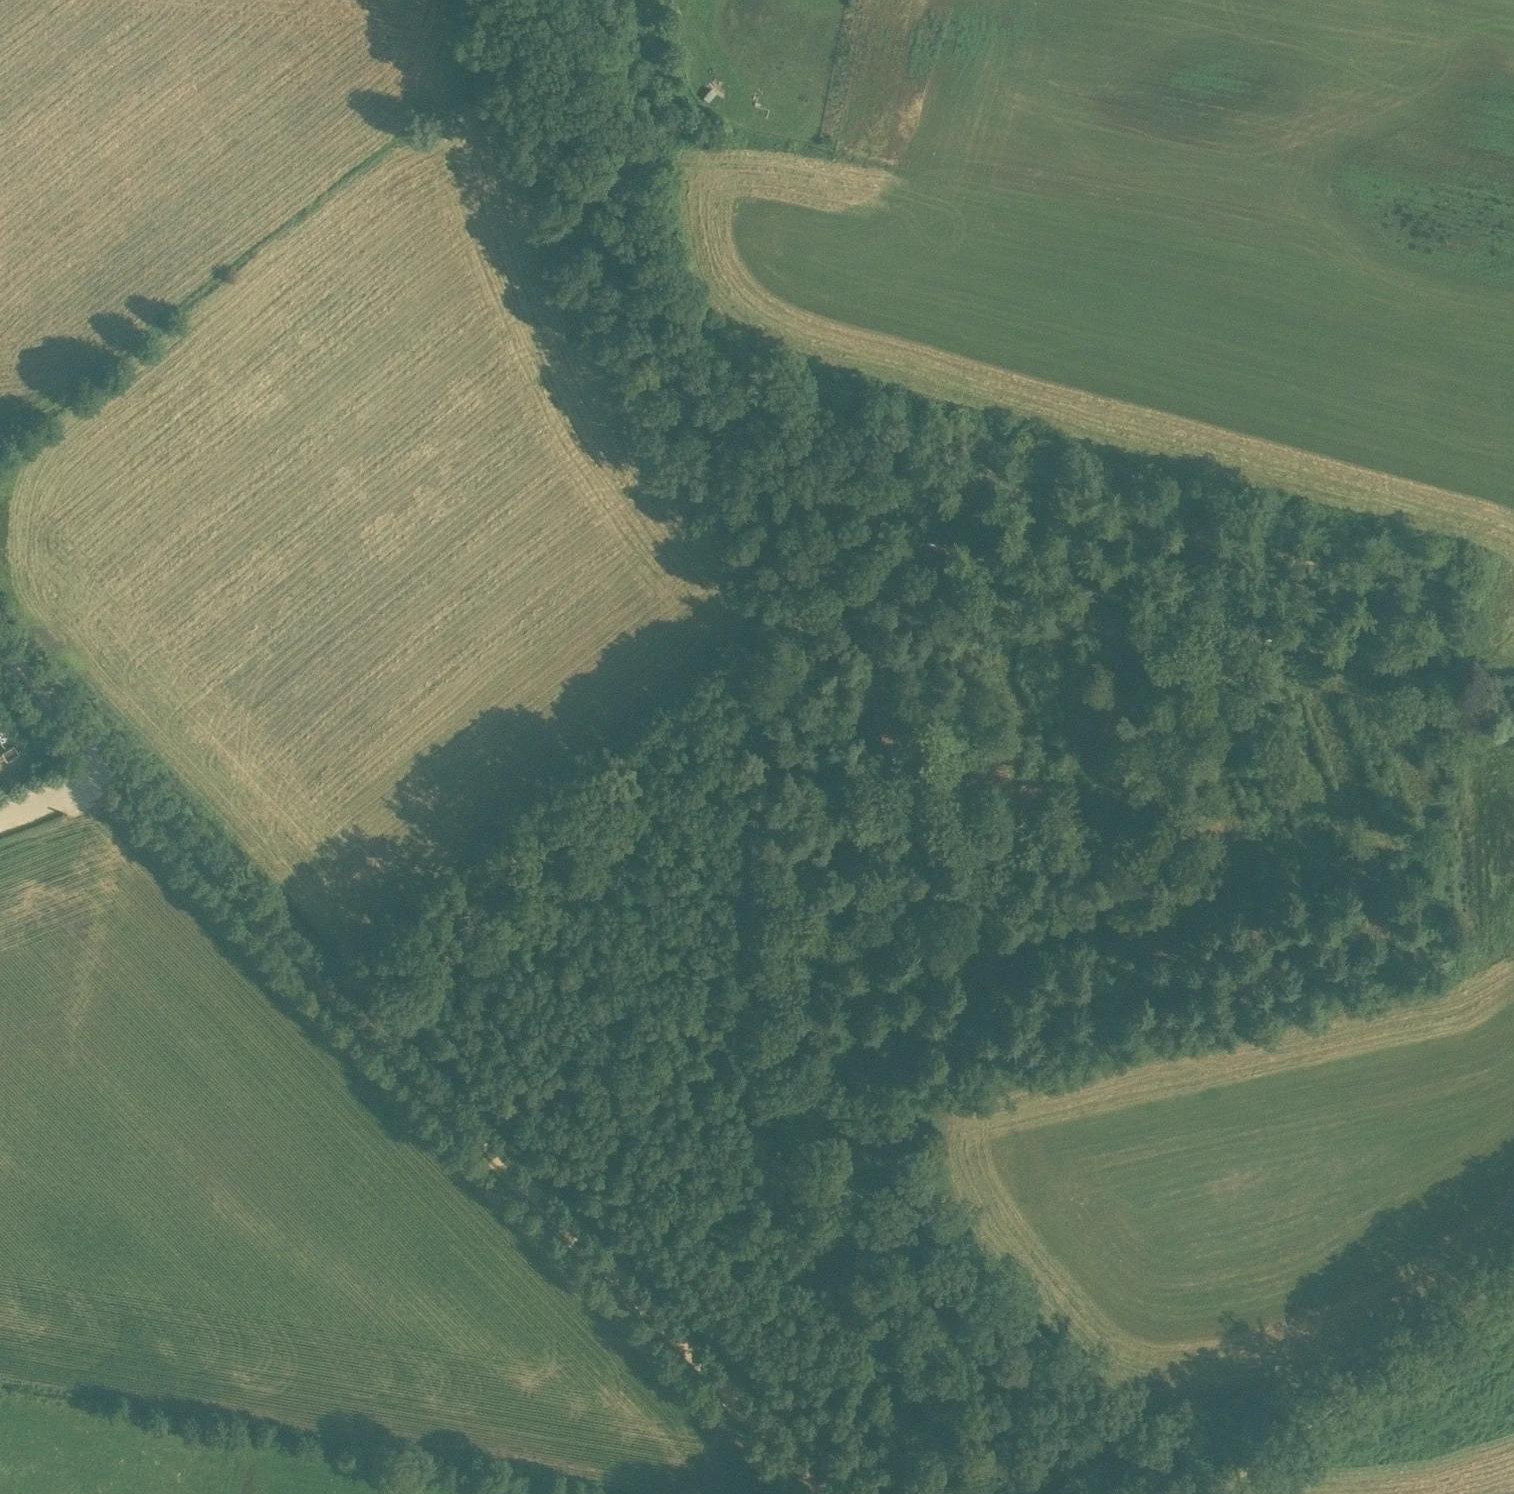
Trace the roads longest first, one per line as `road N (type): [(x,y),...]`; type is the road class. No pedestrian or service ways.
road 1 (track): [(349,1005),(849,575),(908,560),(1513,701)]
road 2 (unclassified): [(829,1493),(785,1464),(0,644)]
road 3 (track): [(1207,1493),(1513,1265)]

